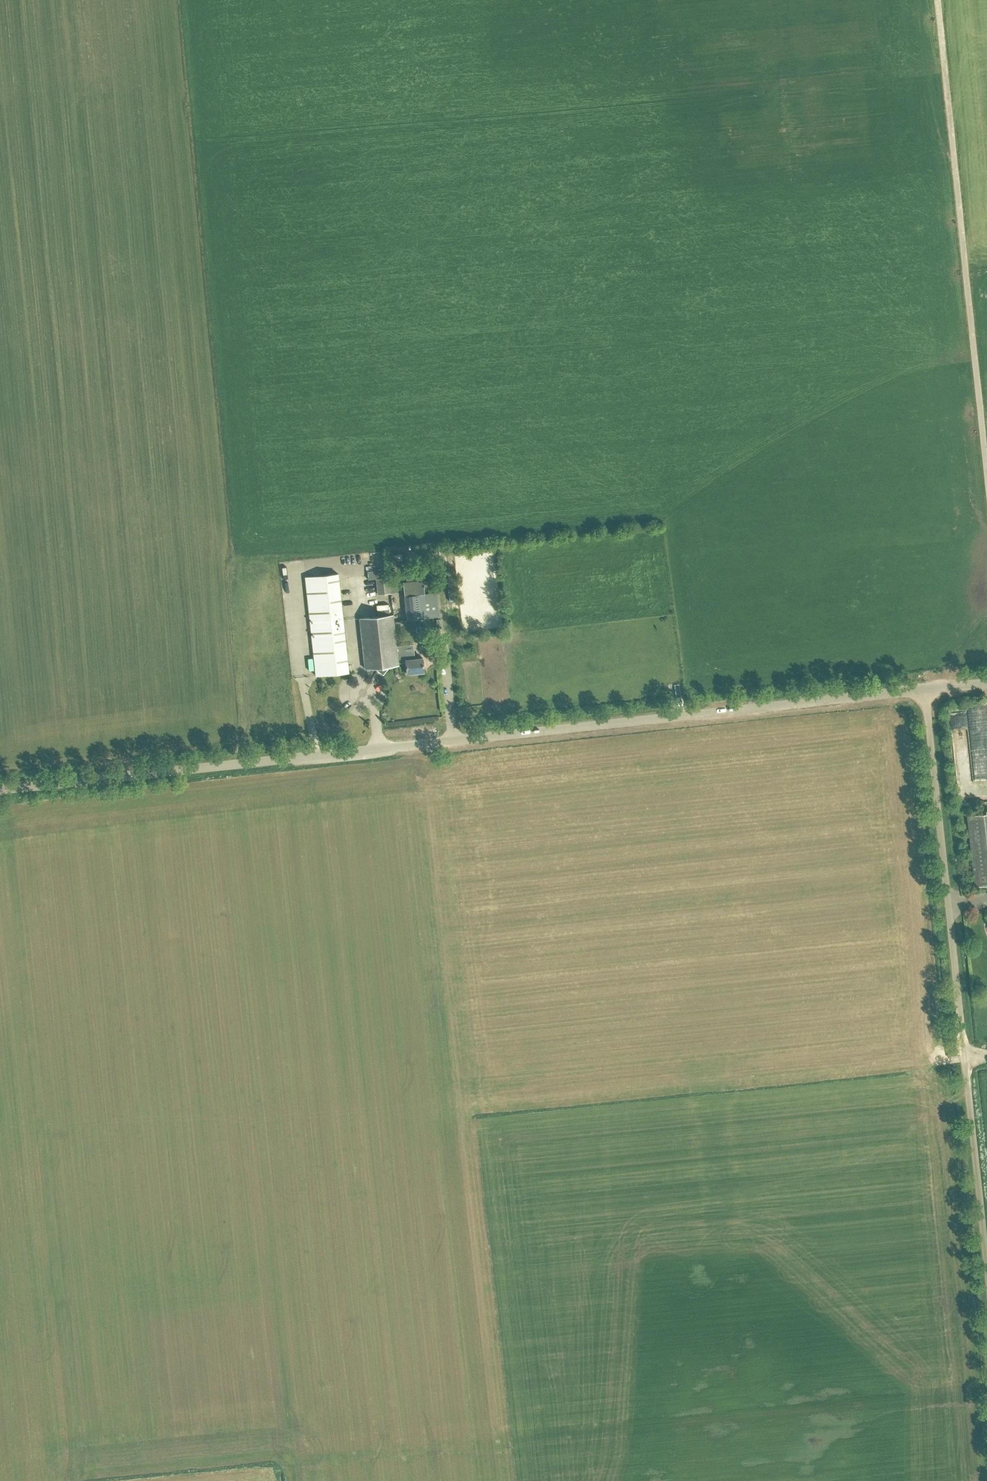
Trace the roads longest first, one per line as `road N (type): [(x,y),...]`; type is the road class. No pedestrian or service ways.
road 1 (unclassified): [(0,788),(925,689)]
road 2 (unclassified): [(986,1264),(925,689)]
road 3 (track): [(986,469),(938,0)]

